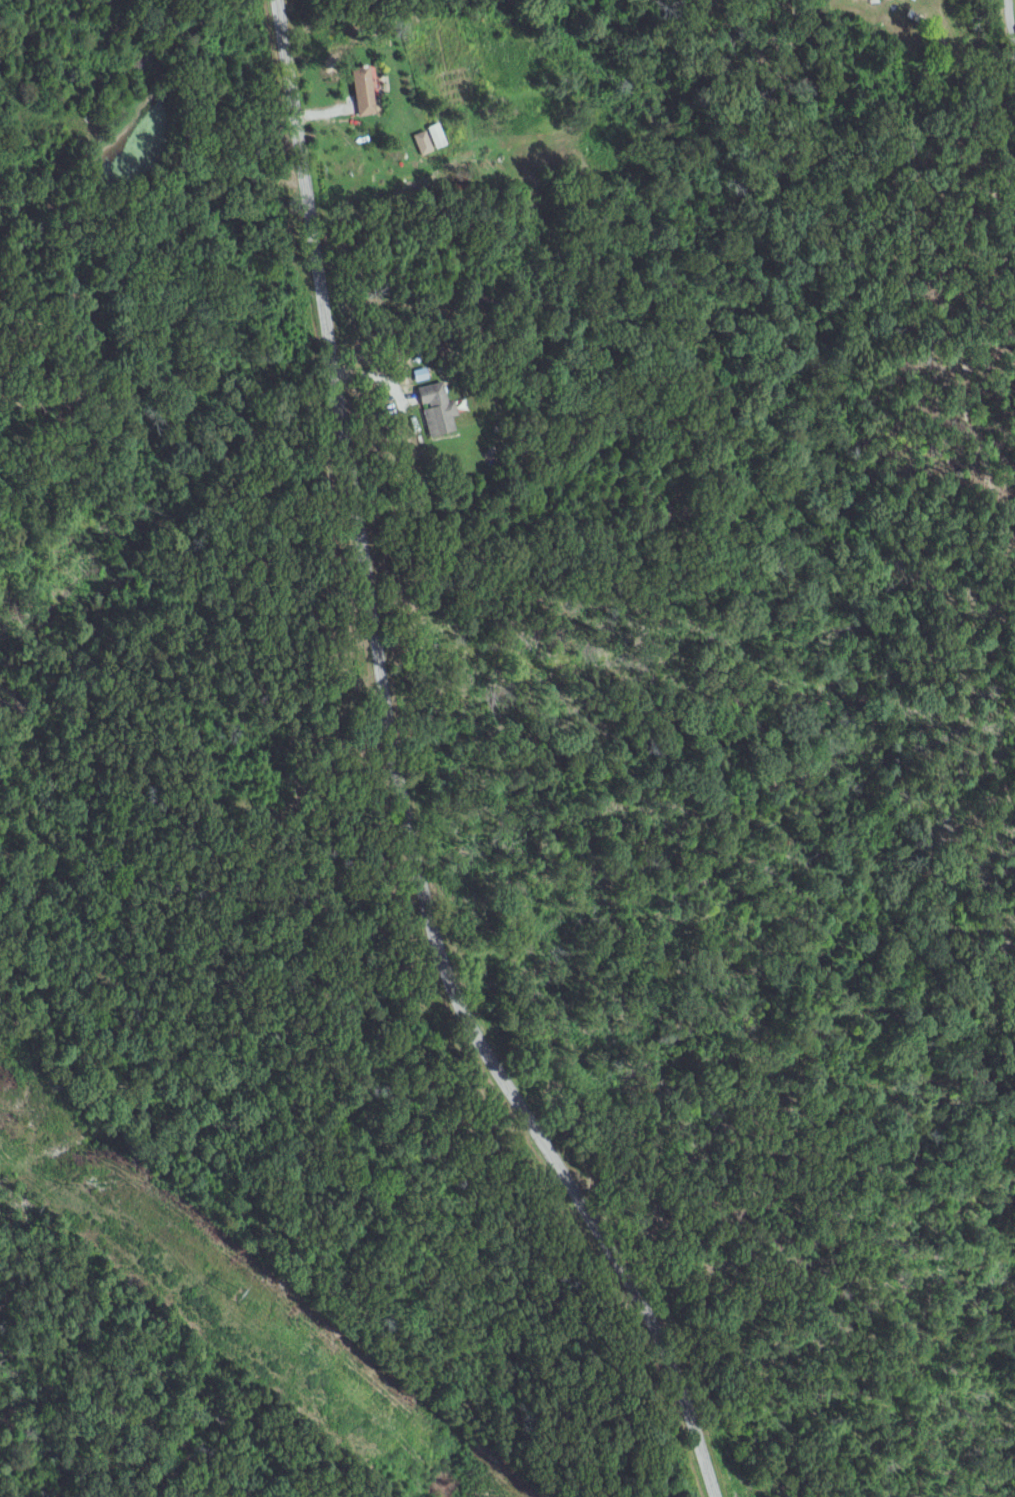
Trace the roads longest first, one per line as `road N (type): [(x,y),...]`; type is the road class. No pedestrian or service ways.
road 1 (tertiary): [(711,1496),(670,1370),(551,1153),(469,1033),(431,952),(376,693),(269,0)]

